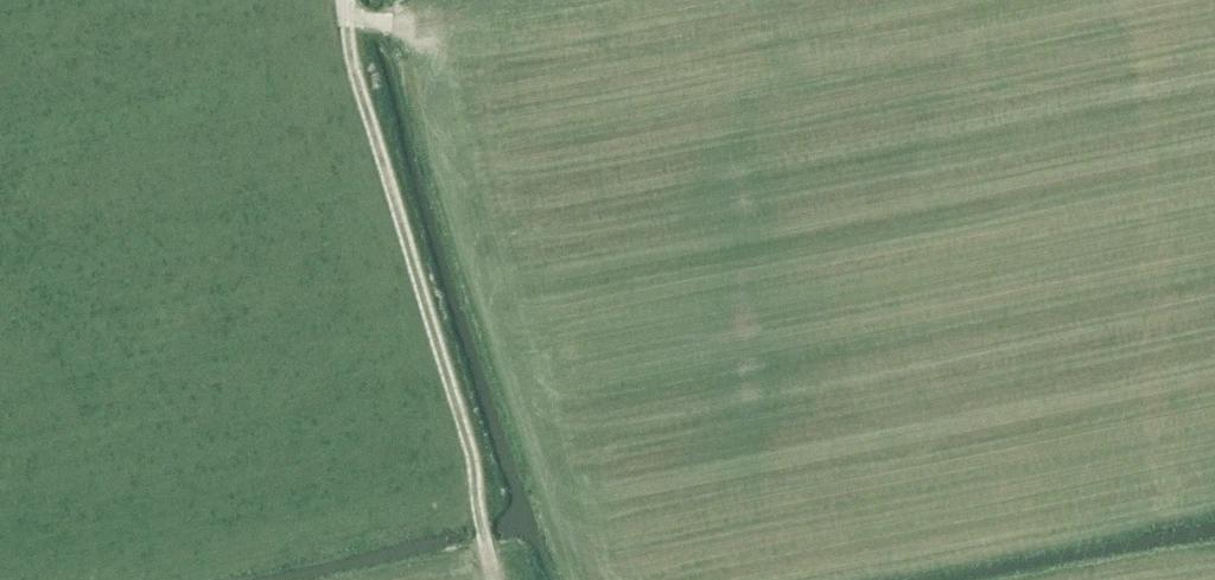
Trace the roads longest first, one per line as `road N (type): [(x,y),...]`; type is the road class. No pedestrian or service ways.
road 1 (track): [(503,579),(488,558),(437,349),(350,54),(344,0)]

